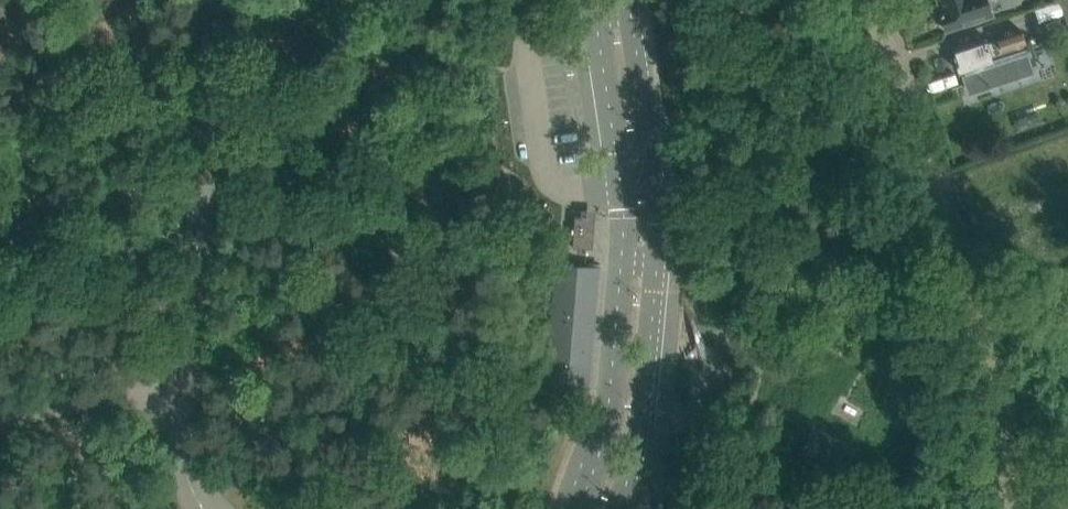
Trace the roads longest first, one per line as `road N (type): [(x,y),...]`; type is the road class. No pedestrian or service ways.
road 1 (unclassified): [(592,0),(623,212),(604,436),(578,508)]
road 2 (unclassified): [(612,508),(633,437),(657,224),(626,0)]
road 3 (unclassified): [(215,0),(182,400),(186,461),(203,508)]
road 4 (residential): [(866,0),(1005,424)]

